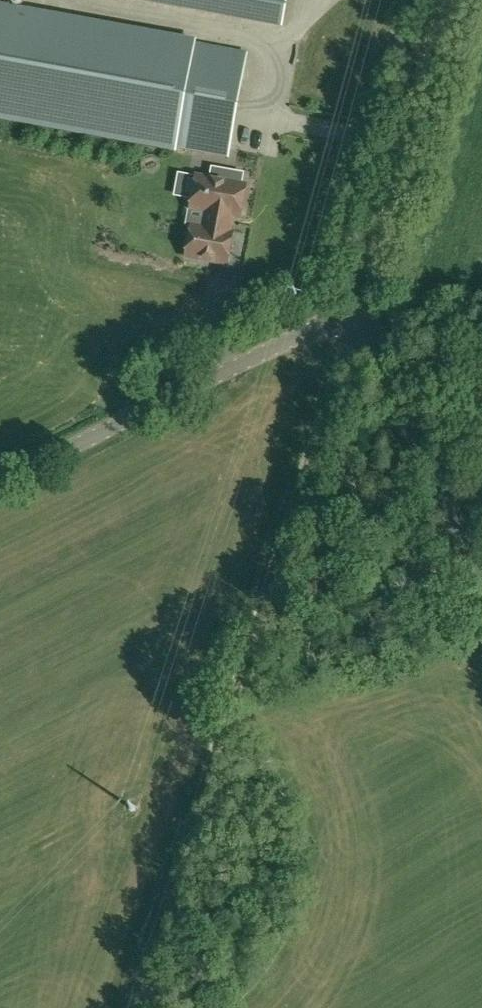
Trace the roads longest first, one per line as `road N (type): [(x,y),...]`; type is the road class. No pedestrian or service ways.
road 1 (track): [(355,321),(139,1007)]
road 2 (unclassified): [(0,486),(310,334),(355,321)]
road 3 (unclassified): [(355,321),(444,0)]
road 4 (unclassified): [(355,321),(481,577)]

